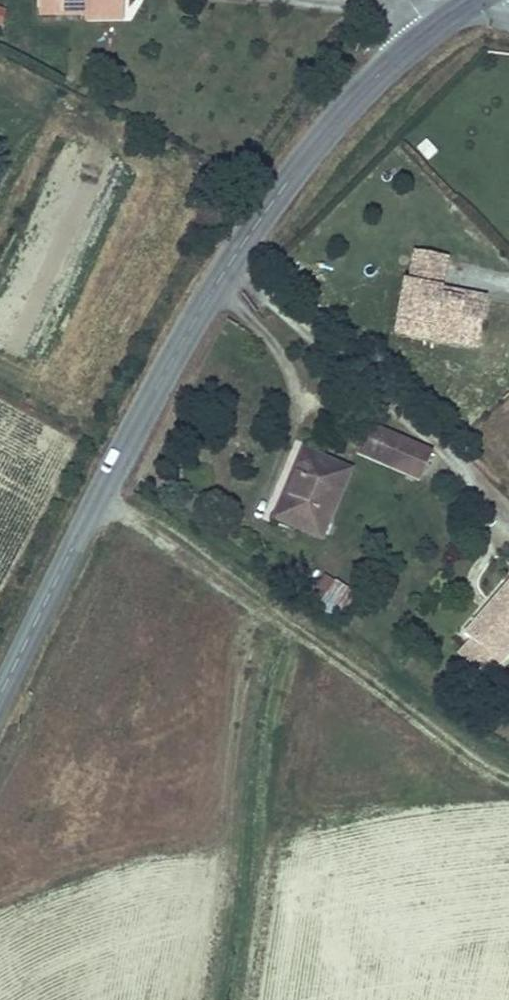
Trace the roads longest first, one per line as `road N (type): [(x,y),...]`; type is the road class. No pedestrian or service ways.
road 1 (tertiary): [(430,29),(369,82),(238,247),(0,690)]

